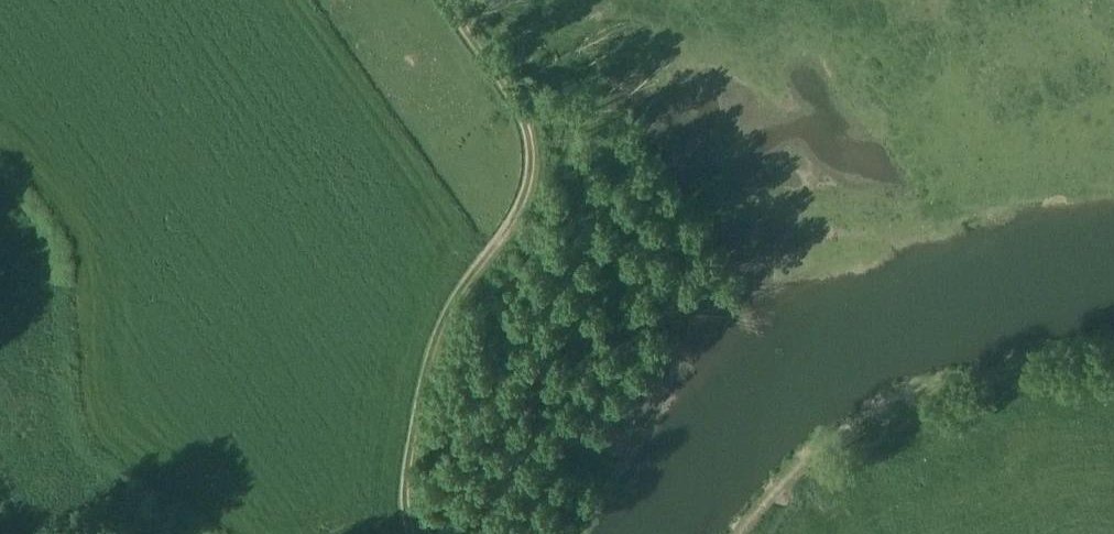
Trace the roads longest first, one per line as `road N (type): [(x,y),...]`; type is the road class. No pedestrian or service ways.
road 1 (track): [(412,533),(403,502),(428,356),(467,279),(530,202),(531,127),(442,0)]

